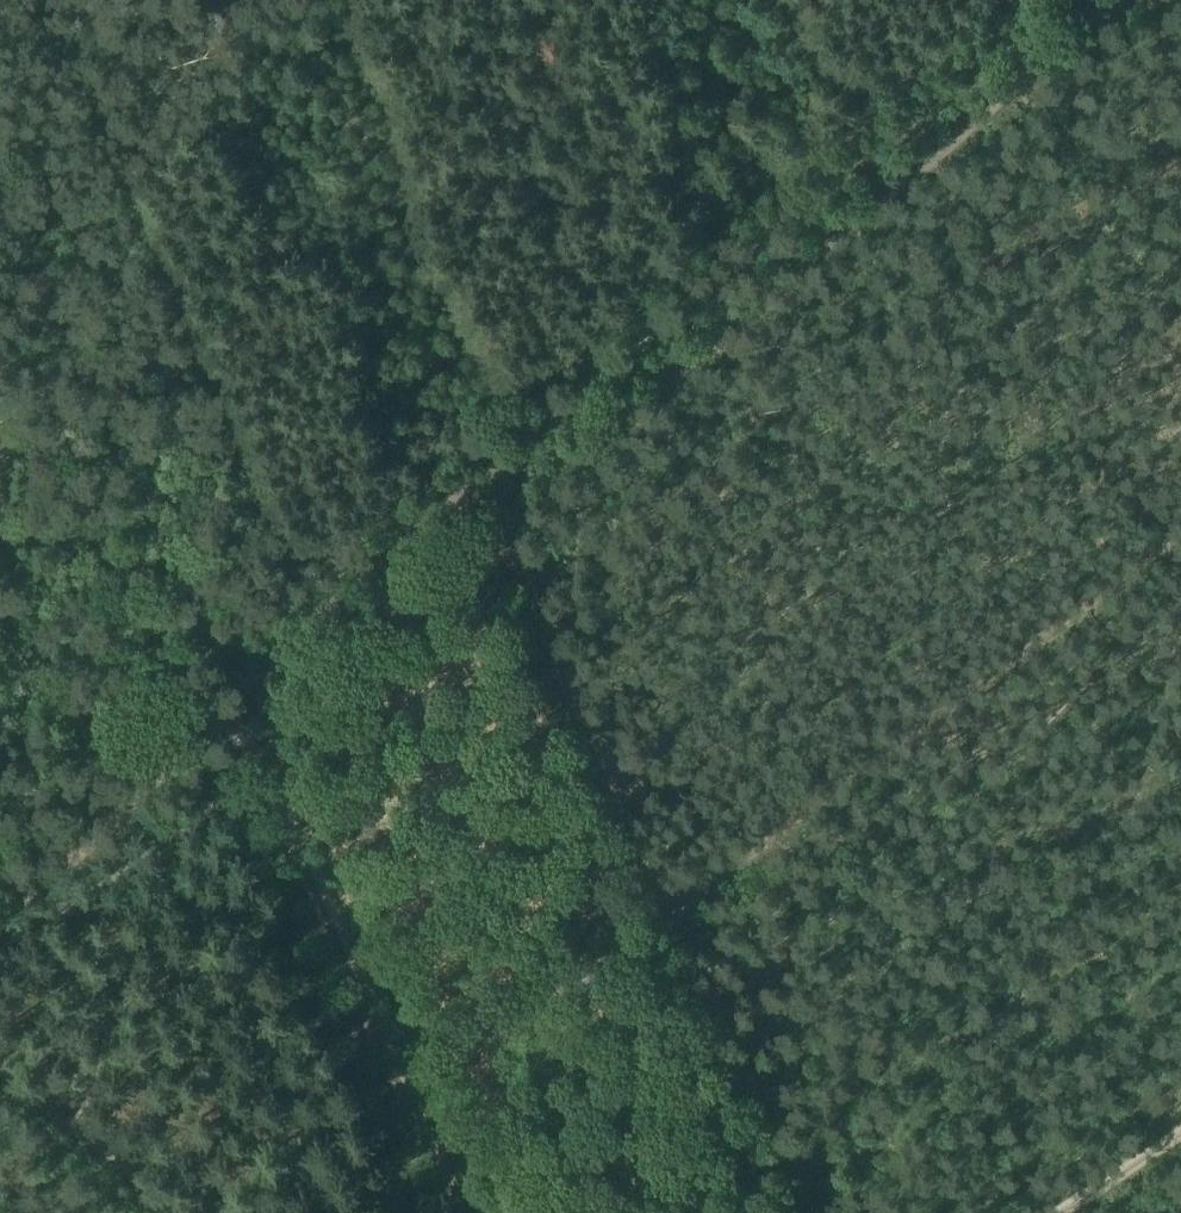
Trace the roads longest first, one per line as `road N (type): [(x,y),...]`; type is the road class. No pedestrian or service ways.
road 1 (track): [(1048,0),(467,490)]
road 2 (track): [(1180,532),(670,913)]
road 3 (track): [(0,175),(152,499),(233,694)]
road 4 (track): [(233,694),(347,936),(464,1212)]
road 5 (track): [(670,913),(467,490)]
road 6 (track): [(670,913),(413,1094)]
road 7 (track): [(233,694),(467,490)]
road 8 (track): [(0,887),(233,694)]
road 9 (track): [(1055,1212),(1180,1128)]

